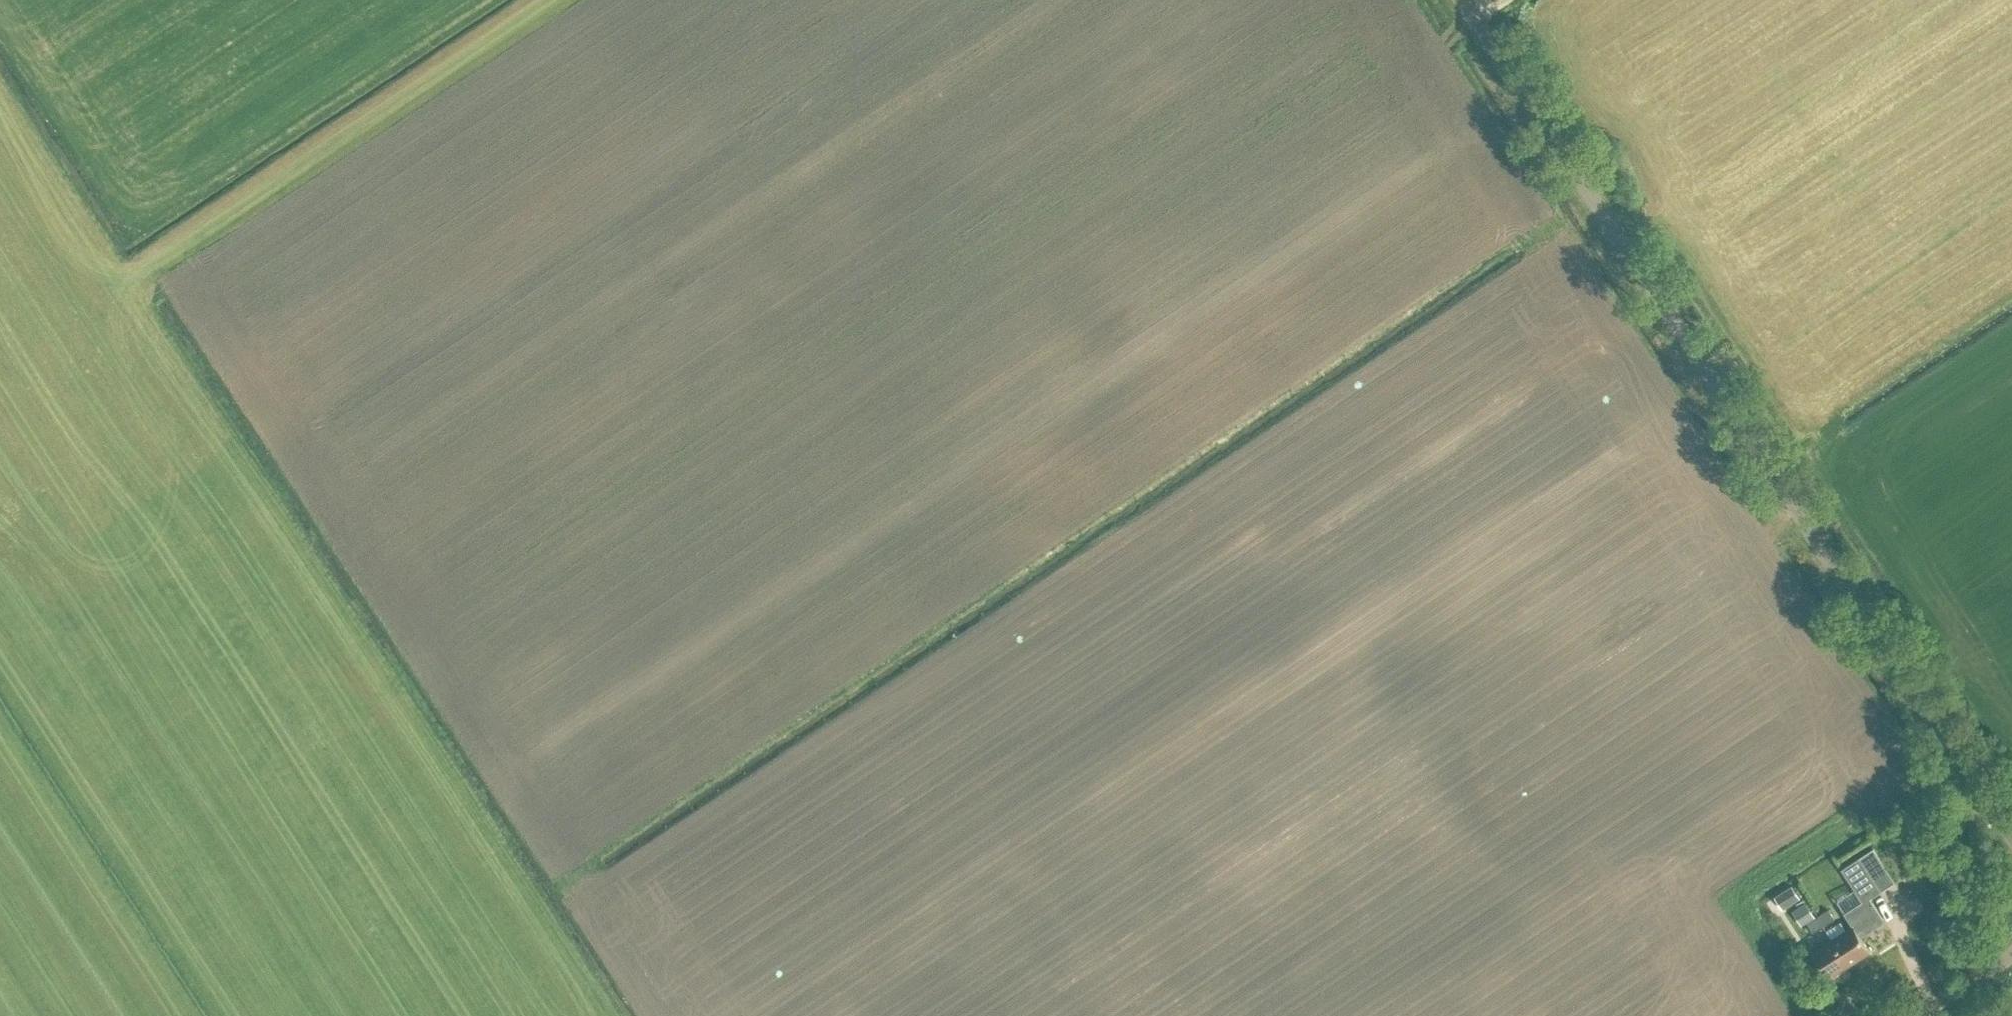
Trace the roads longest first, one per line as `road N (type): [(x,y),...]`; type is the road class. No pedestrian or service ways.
road 1 (tertiary): [(2011,839),(1458,0)]

